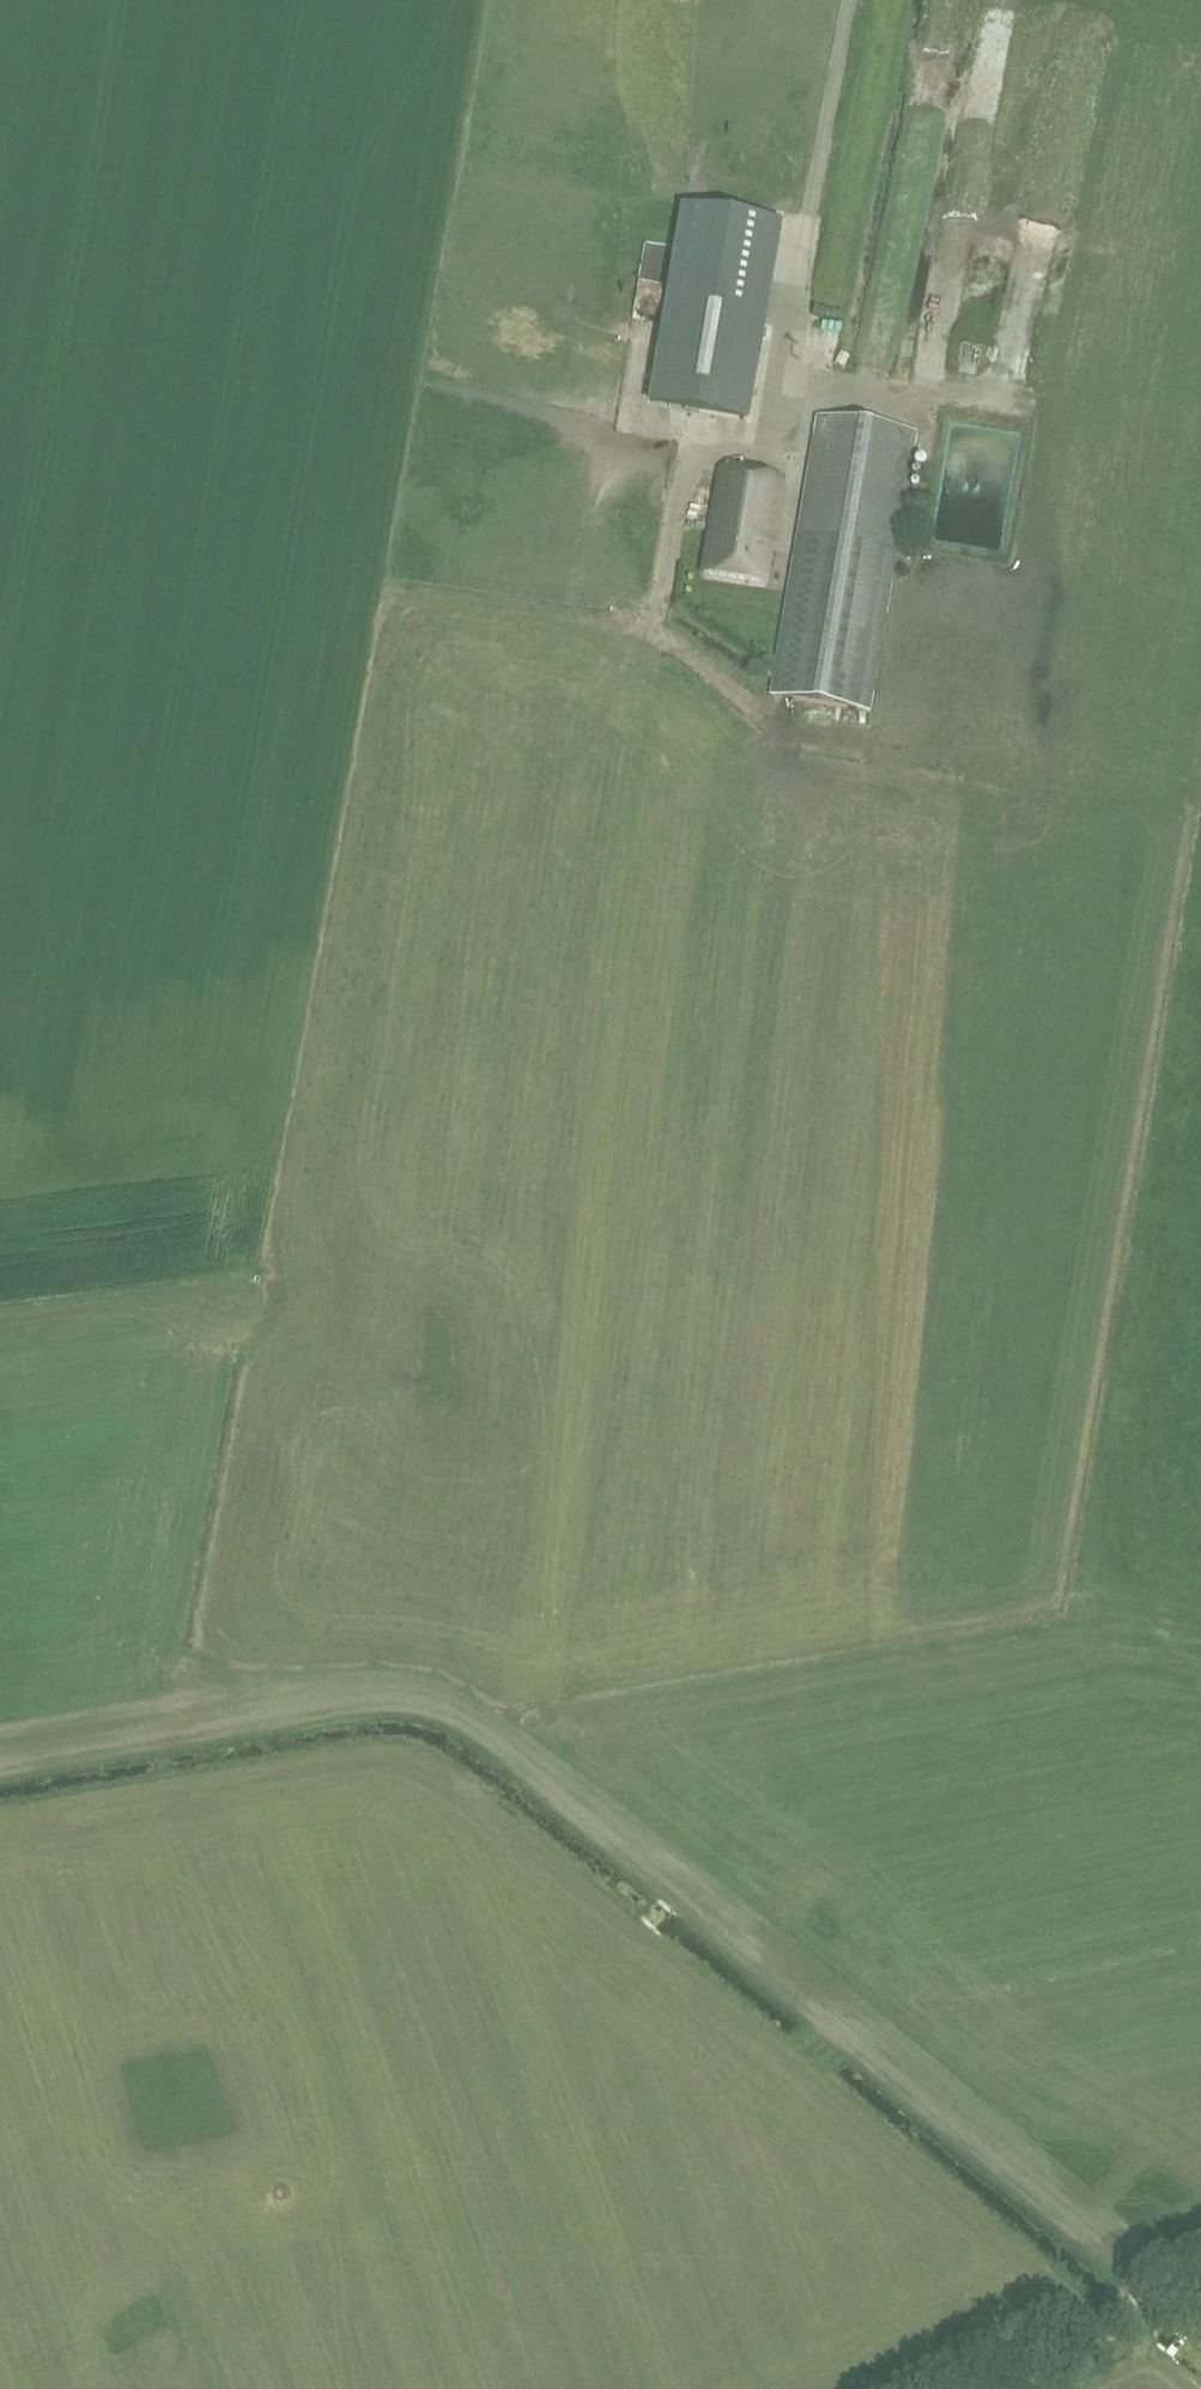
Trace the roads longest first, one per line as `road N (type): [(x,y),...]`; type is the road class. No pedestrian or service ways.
road 1 (unclassified): [(1000,2388),(1108,2328),(1200,2290)]

